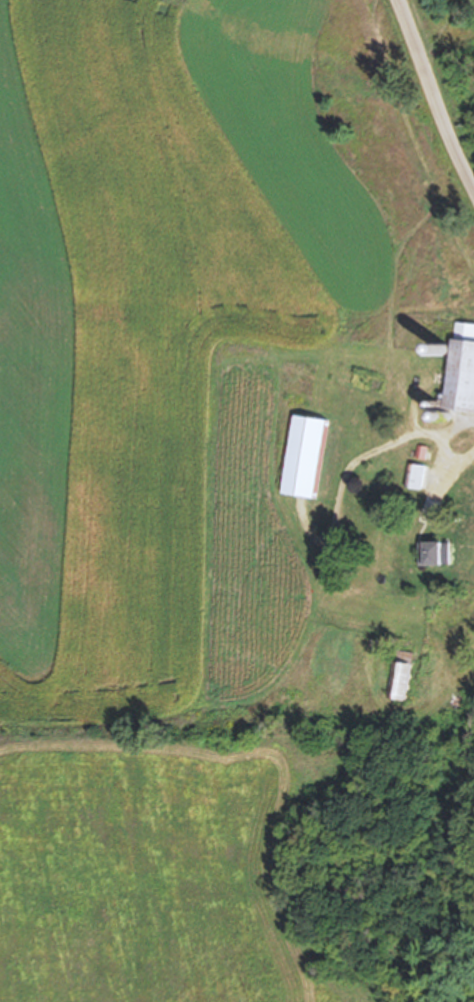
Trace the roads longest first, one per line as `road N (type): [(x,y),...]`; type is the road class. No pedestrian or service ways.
road 1 (residential): [(473,185),(398,0)]

